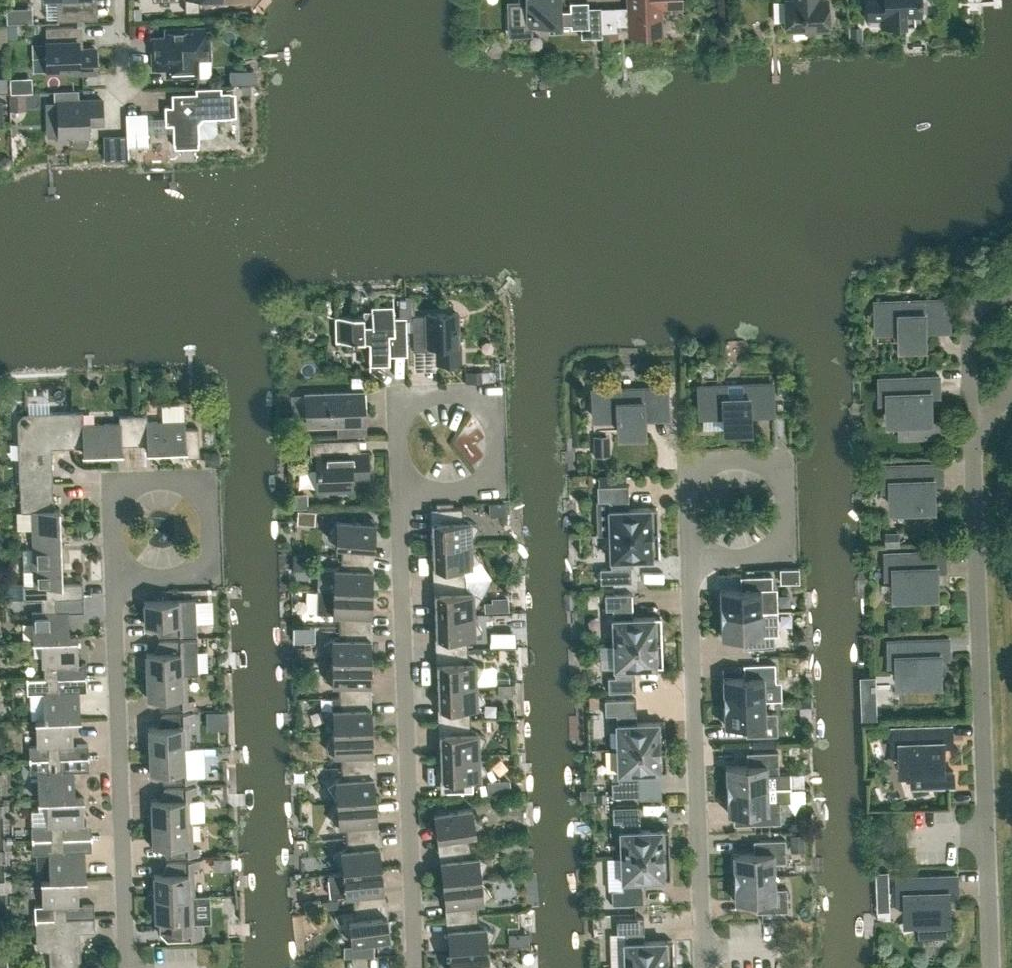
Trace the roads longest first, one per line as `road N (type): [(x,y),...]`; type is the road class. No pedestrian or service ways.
road 1 (residential): [(973,432),(991,967)]
road 2 (residential): [(397,493),(415,967)]
road 3 (residential): [(703,967),(688,558)]
road 4 (residential): [(126,967),(114,581)]
road 5 (residential): [(397,493),(475,491),(496,470),(494,406),(472,389),(408,392),(394,407)]
road 6 (residential): [(127,482),(189,479),(210,495),(212,554),(193,579),(114,581)]
road 7 (residential): [(688,558),(686,482),(707,458),(766,457),(784,472),(787,536)]
road 8 (residential): [(979,301),(969,318),(973,432)]

